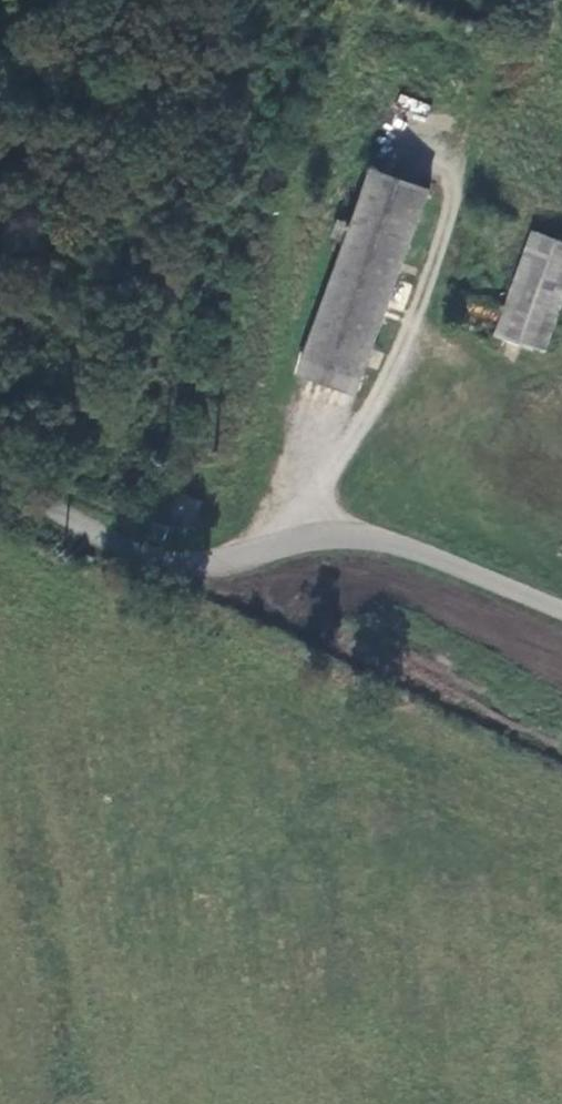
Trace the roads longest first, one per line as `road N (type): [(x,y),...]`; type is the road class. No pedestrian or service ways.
road 1 (unclassified): [(0,488),(189,565),(332,535),(373,537),(561,610)]

